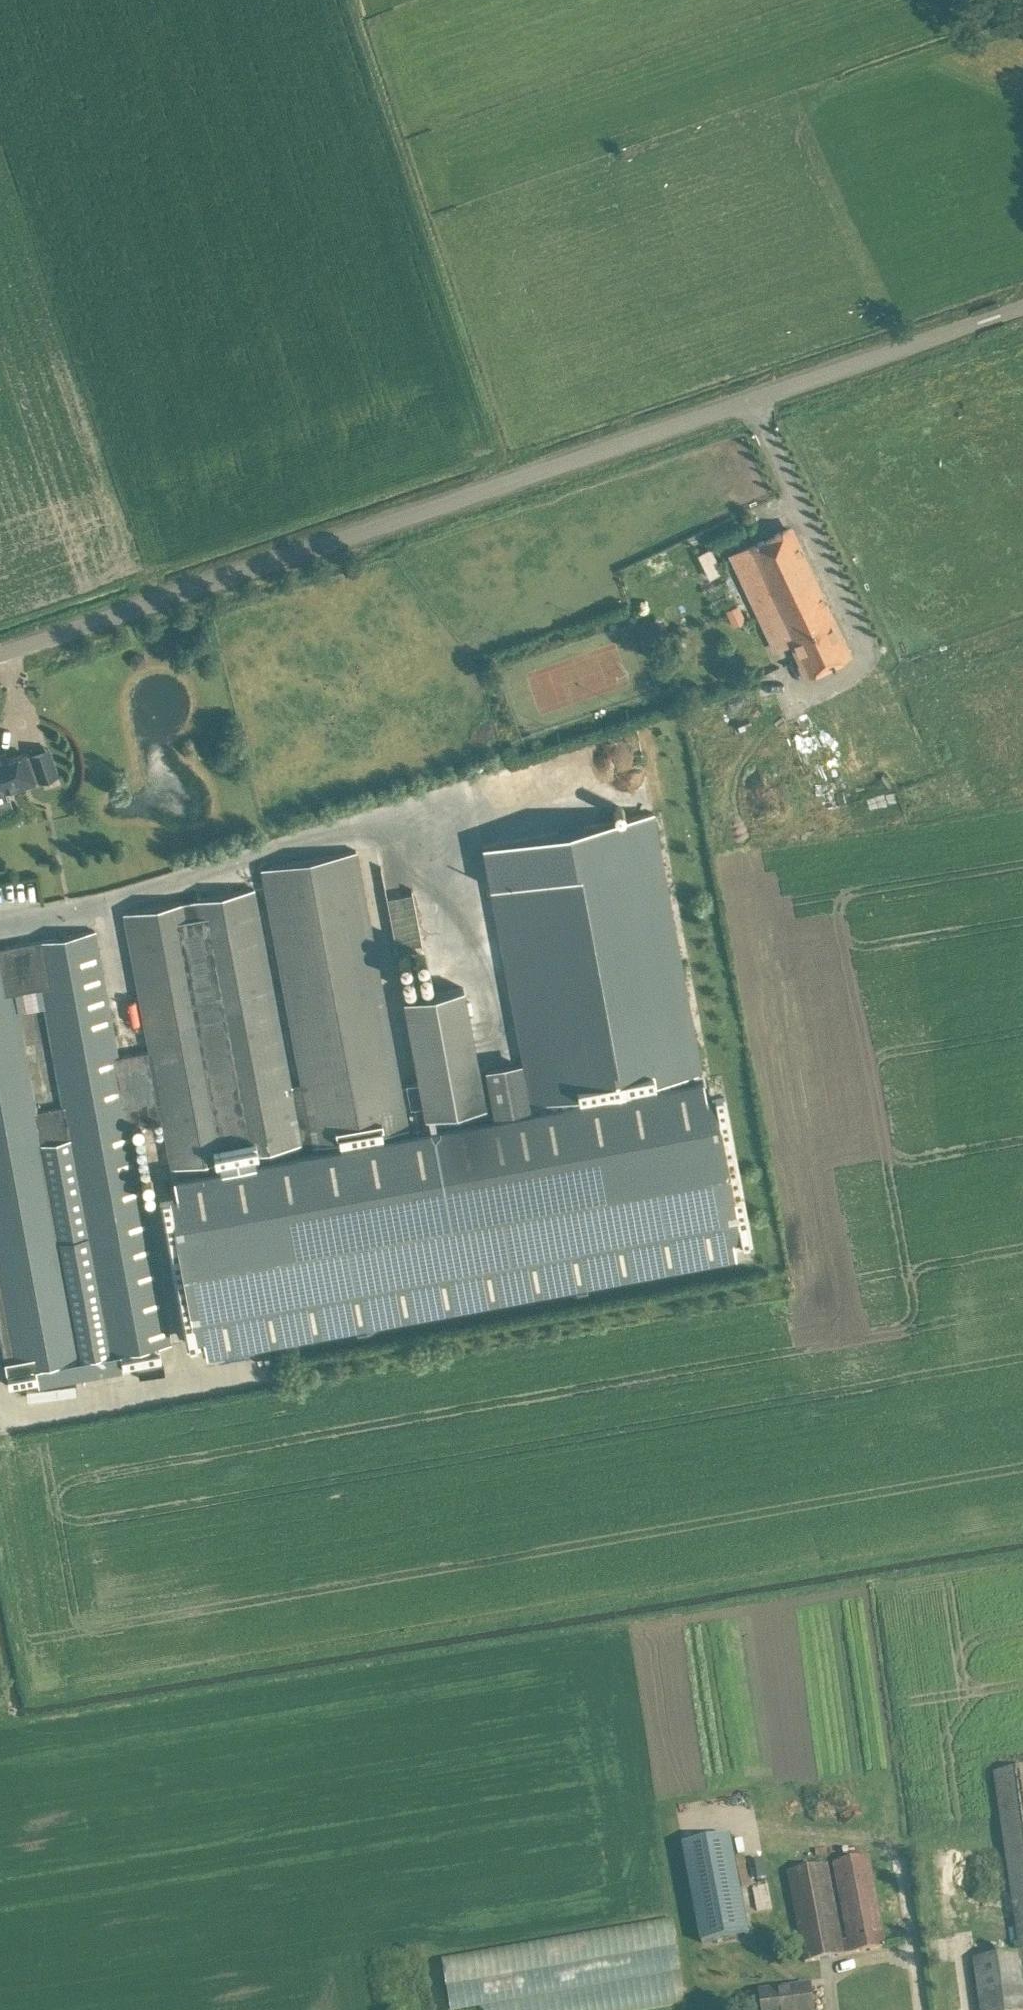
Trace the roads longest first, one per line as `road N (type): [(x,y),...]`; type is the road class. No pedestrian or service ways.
road 1 (unclassified): [(0,660),(1022,317)]

